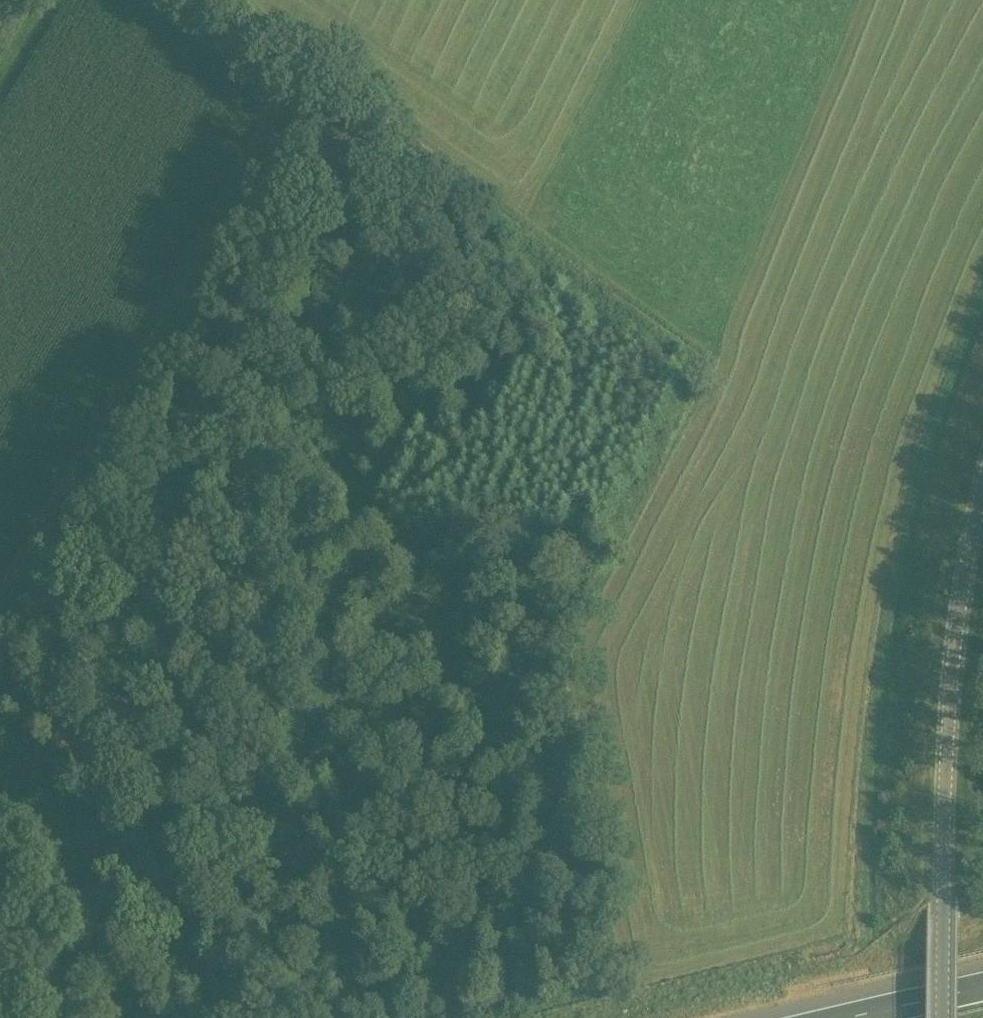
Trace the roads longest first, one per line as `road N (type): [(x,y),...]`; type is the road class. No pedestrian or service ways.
road 1 (track): [(864,916),(869,785),(896,566),(927,450),(982,298)]
road 2 (track): [(0,1002),(119,947),(248,837),(424,610)]
road 3 (tertiary): [(942,1017),(951,679),(982,485)]
road 4 (motorway): [(982,989),(857,1017)]

